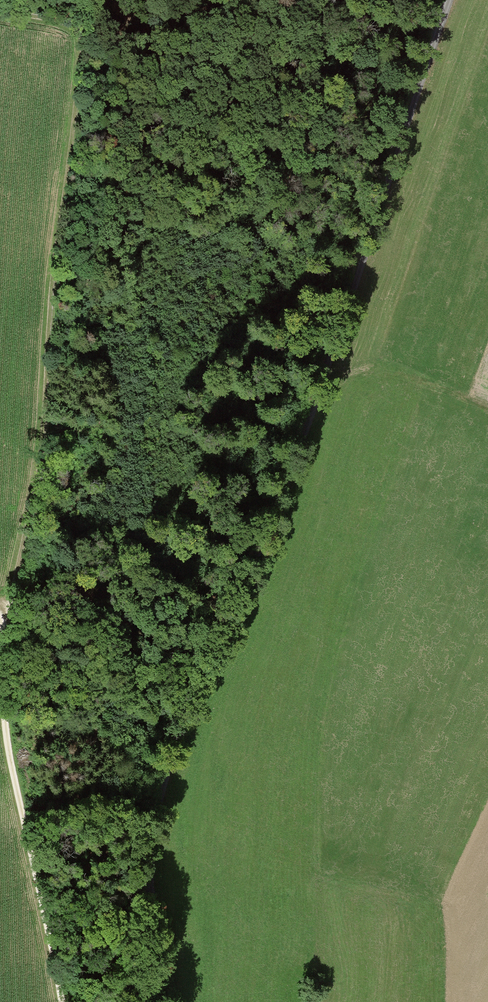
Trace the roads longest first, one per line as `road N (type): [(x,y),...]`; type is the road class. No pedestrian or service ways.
road 1 (unclassified): [(444,0),(316,395),(175,728),(148,845),(169,1001)]
road 2 (track): [(0,6),(68,25),(84,52),(51,287),(37,487),(6,633)]
road 3 (track): [(0,618),(14,789),(60,1001)]
road 4 (track): [(487,408),(387,367),(319,385)]

